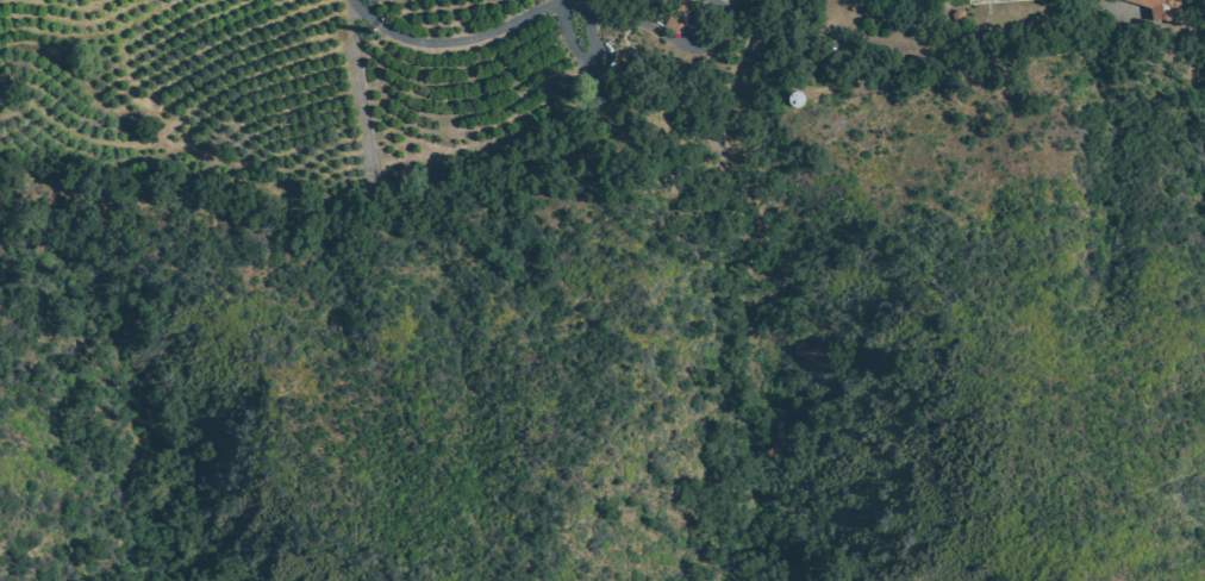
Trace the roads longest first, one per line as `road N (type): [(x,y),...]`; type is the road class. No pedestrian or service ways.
road 1 (residential): [(561,2),(537,6),(470,42),(420,45),(385,32),(346,0)]

